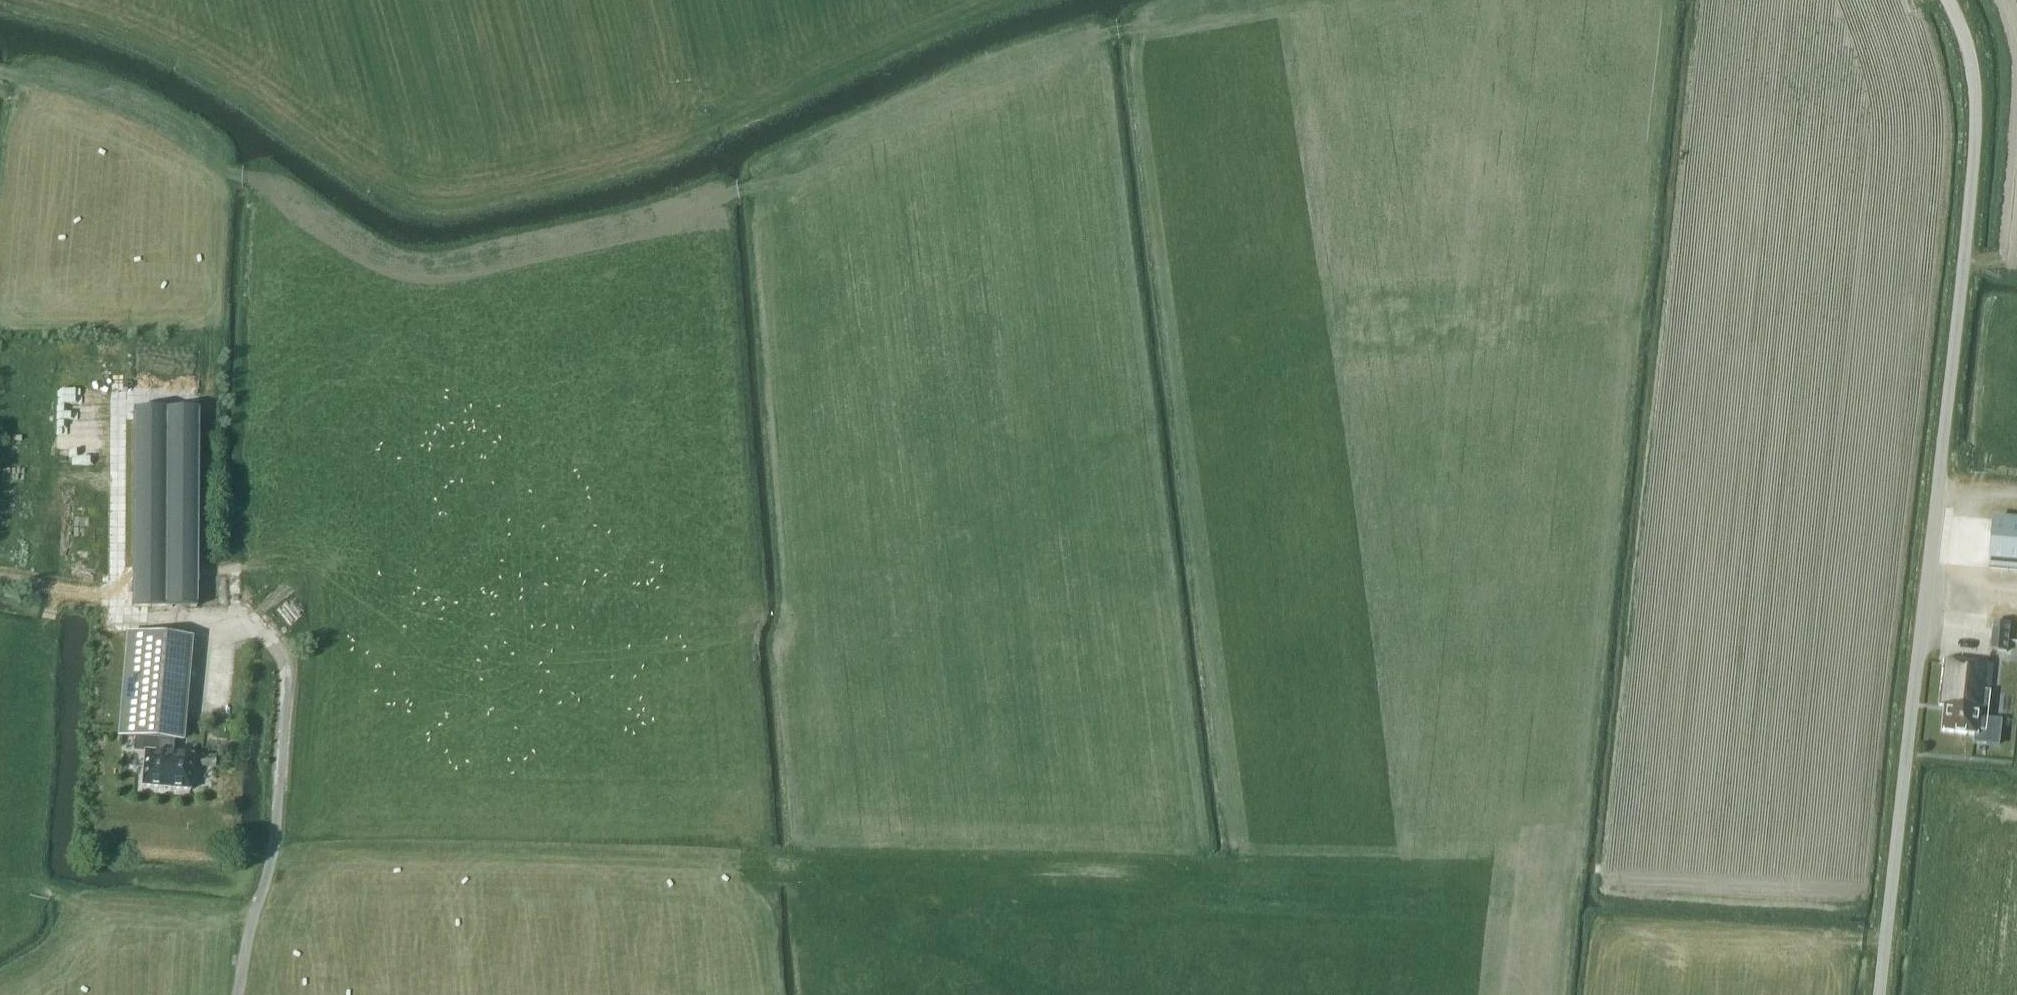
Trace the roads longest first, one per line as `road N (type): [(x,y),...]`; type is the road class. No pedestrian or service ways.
road 1 (unclassified): [(1880,994),(1970,209),(1974,72),(1949,0)]

